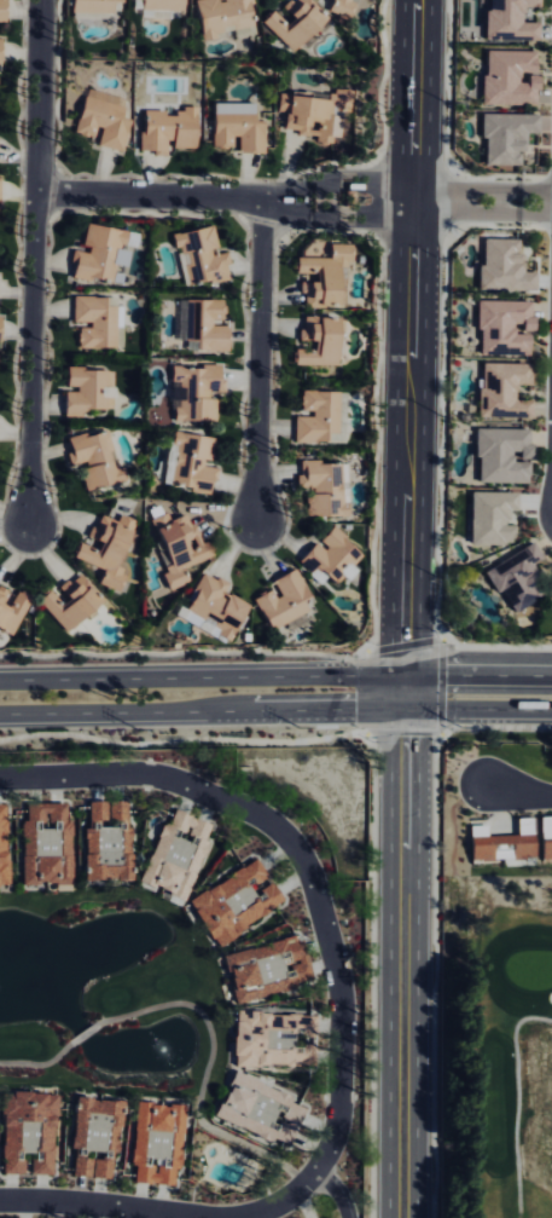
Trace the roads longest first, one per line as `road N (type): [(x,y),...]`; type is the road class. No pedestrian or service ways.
road 1 (residential): [(320,1176),(339,1131),(344,989),(304,852),(256,810),(175,779),(0,778)]
road 2 (secondary): [(420,0),(408,641)]
road 3 (residential): [(44,0),(24,529)]
road 4 (secondary): [(0,716),(409,708)]
road 5 (secondary): [(408,677),(0,678)]
road 6 (secondary): [(408,856),(408,1217)]
road 7 (residential): [(0,1198),(128,1205),(197,1217),(262,1213),(320,1176)]
road 8 (residential): [(265,201),(260,527)]
road 9 (residential): [(34,195),(314,202)]
road 10 (secondary): [(408,641),(408,856)]
road 11 (secondary): [(551,678),(408,677)]
road 12 (secondary): [(409,708),(551,709)]
road 13 (residential): [(416,203),(551,206)]

